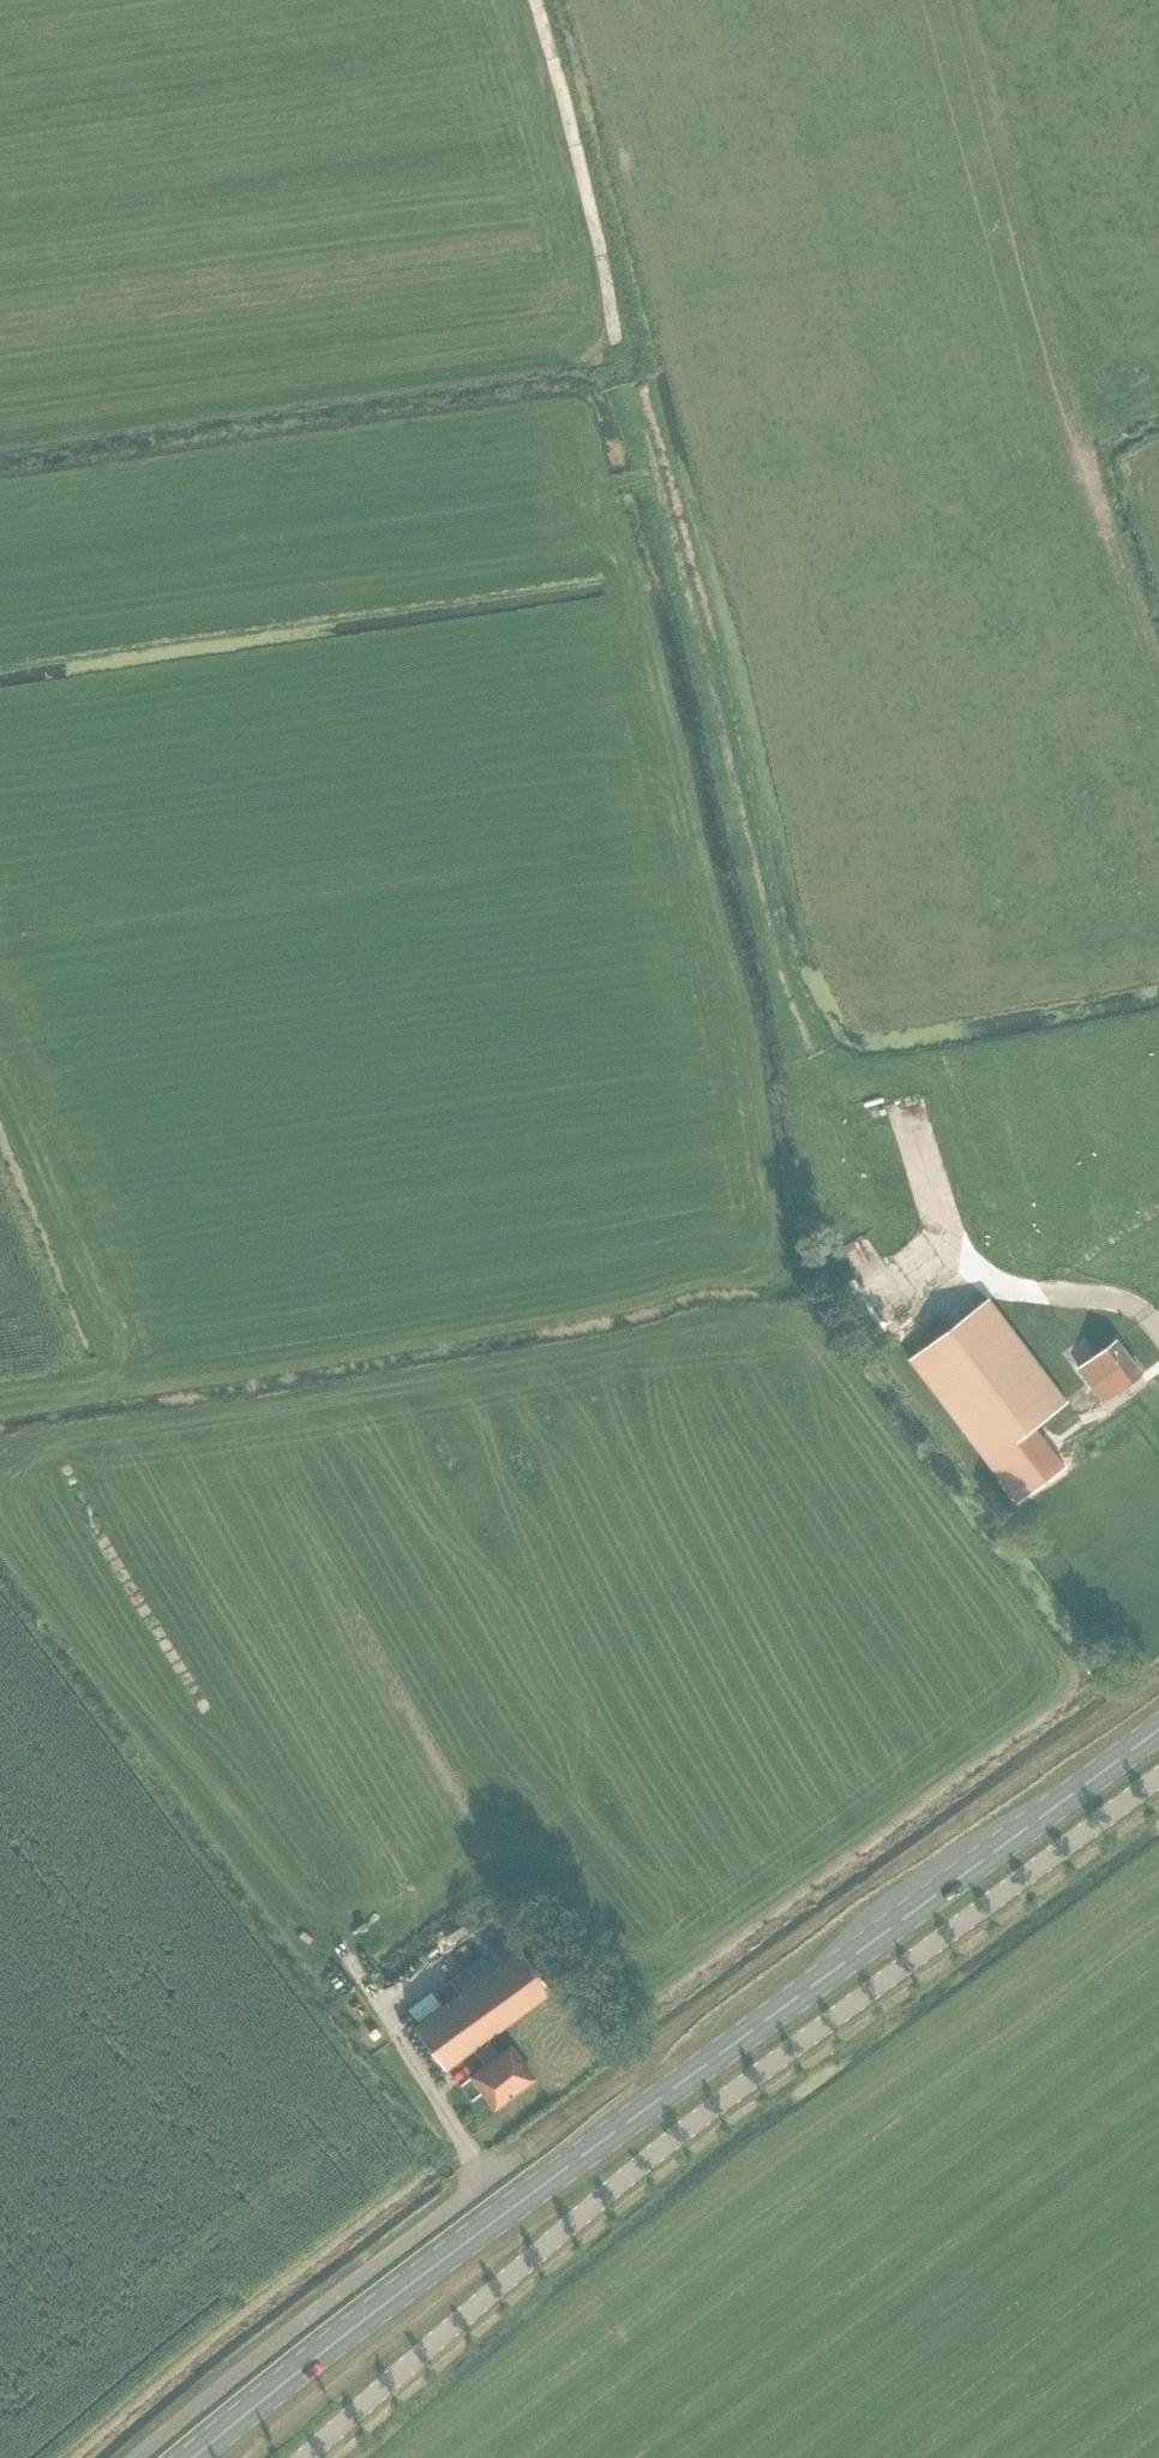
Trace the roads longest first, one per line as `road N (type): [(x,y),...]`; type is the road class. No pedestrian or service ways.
road 1 (primary): [(191,2457),(1158,1727)]
road 2 (unclassified): [(305,2457),(655,2152),(1158,1777)]
road 3 (unclassified): [(139,2457),(228,2378),(518,2158)]

